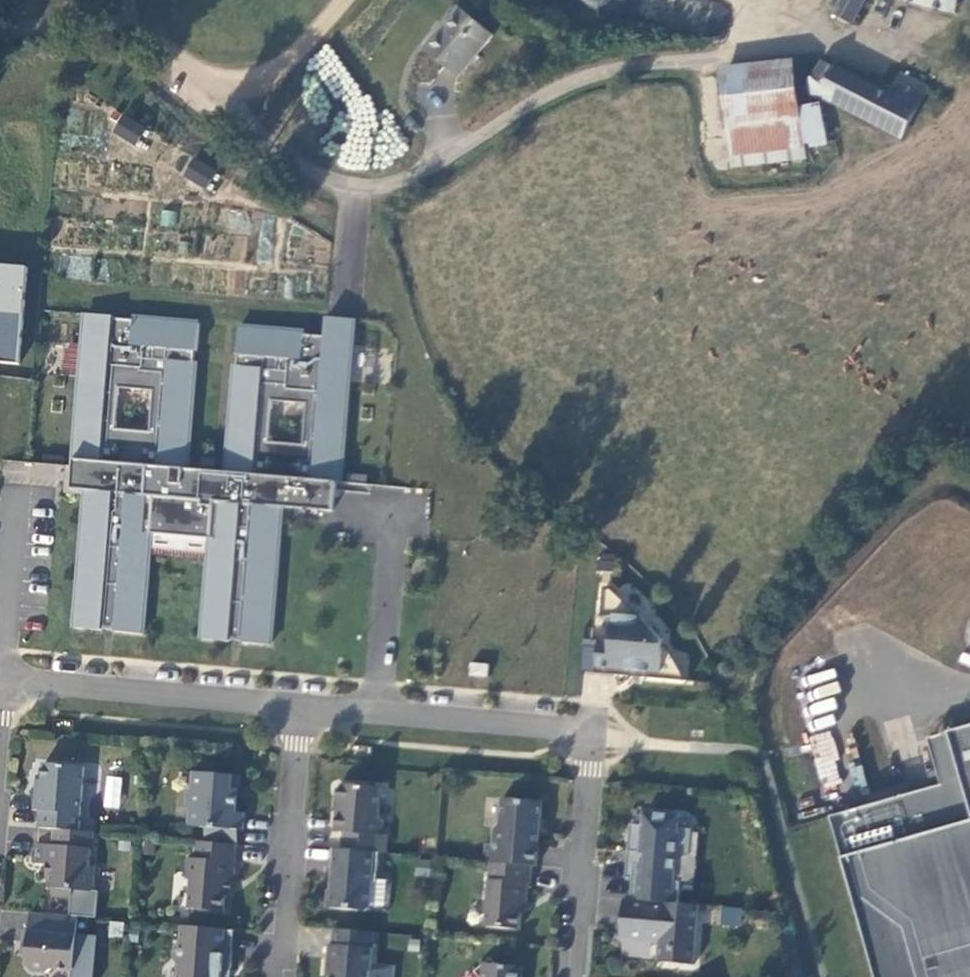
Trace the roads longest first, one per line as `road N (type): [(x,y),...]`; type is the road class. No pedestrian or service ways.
road 1 (unclassified): [(0,40),(77,20),(128,29),(217,97),(282,162),(353,189),(415,172),(548,92),(602,71),(790,43),(902,41)]
road 2 (residential): [(295,707),(588,731),(572,976)]
road 3 (residential): [(0,682),(295,707)]
road 4 (residential): [(273,976),(295,707)]

